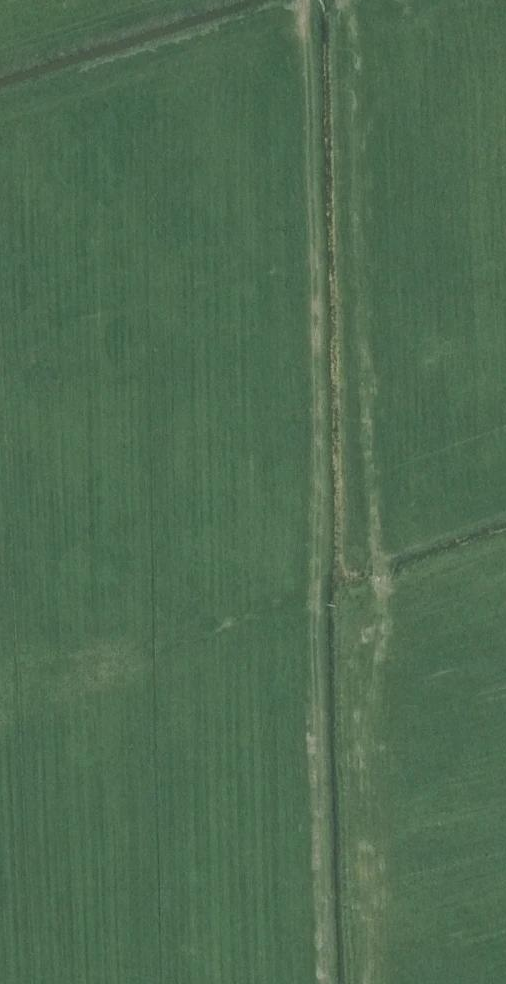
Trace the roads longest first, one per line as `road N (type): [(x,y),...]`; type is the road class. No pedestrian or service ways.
road 1 (track): [(365,983),(354,648),(382,602),(344,0)]
road 2 (track): [(303,0),(320,983)]

